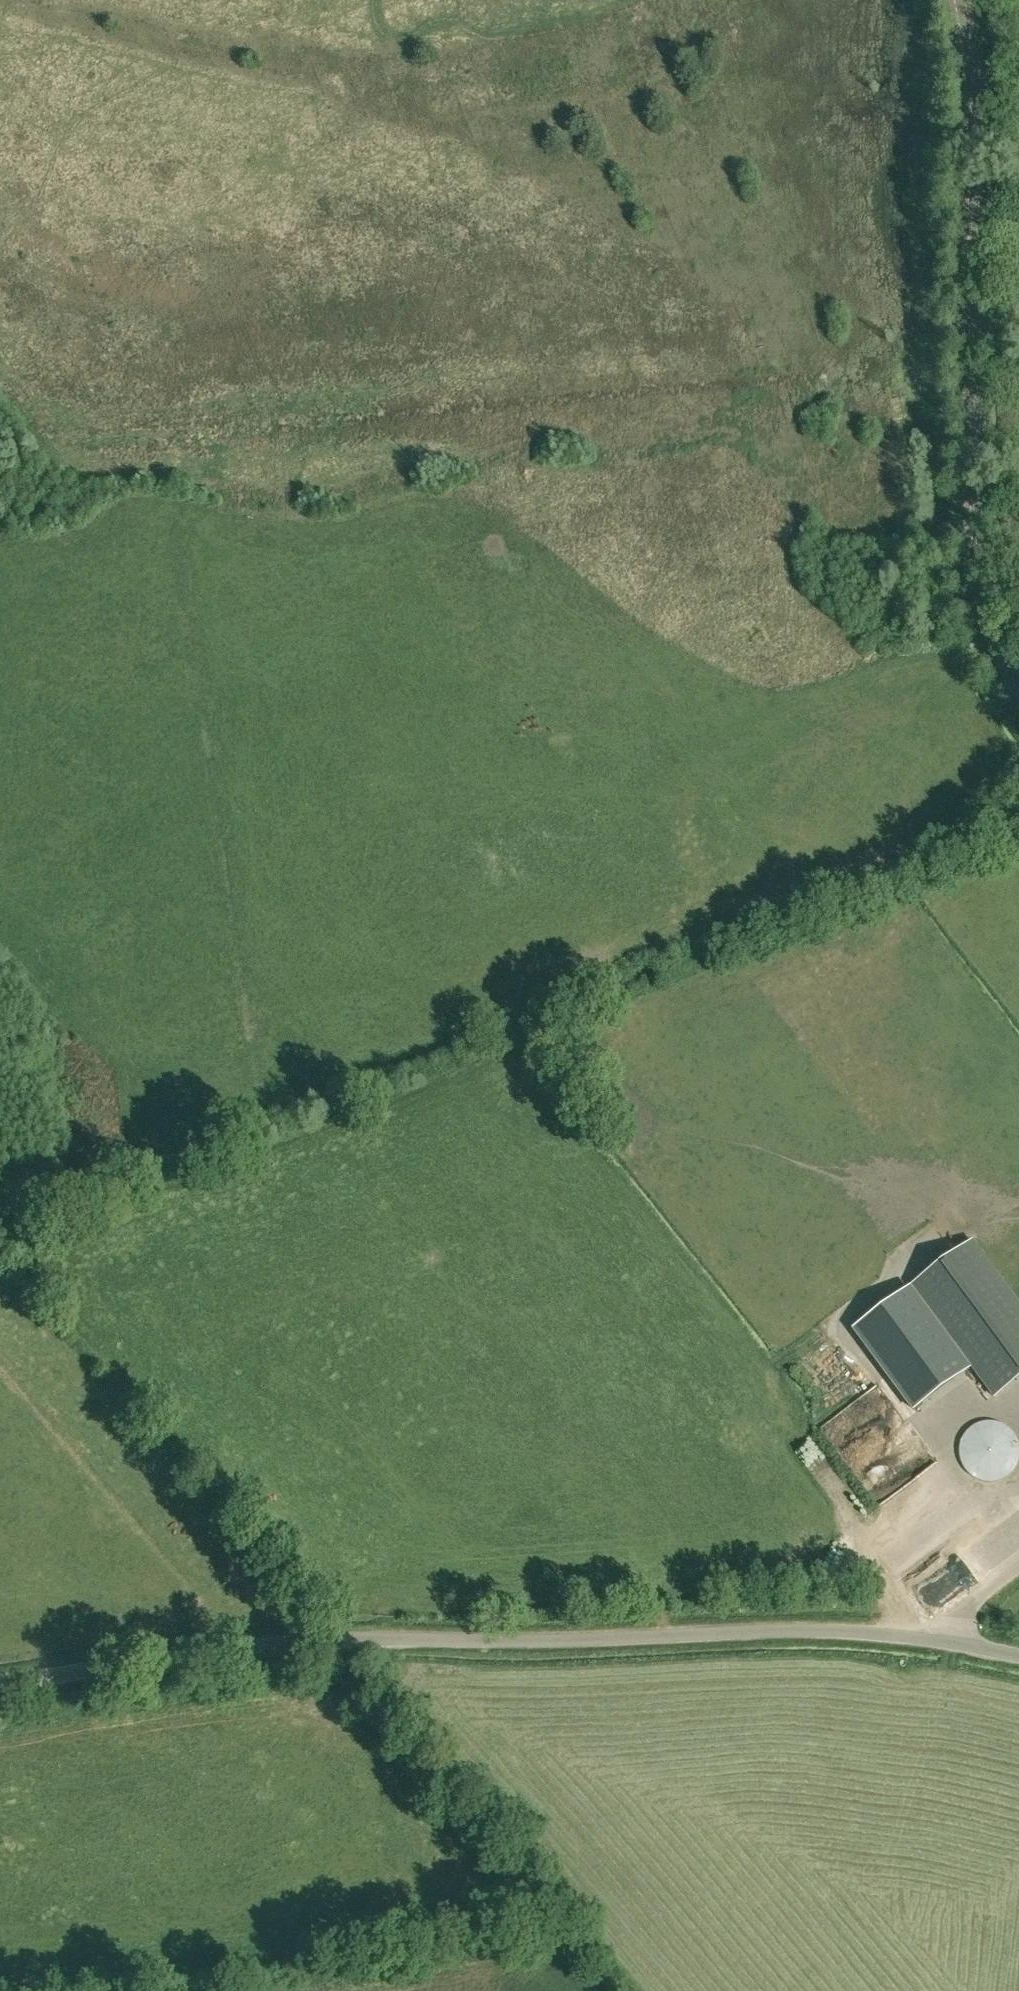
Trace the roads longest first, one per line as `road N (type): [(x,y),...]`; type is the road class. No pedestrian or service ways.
road 1 (unclassified): [(0,1683),(331,1641),(874,1634),(1018,1658)]
road 2 (tertiary): [(1018,675),(991,593),(981,529),(953,0)]

